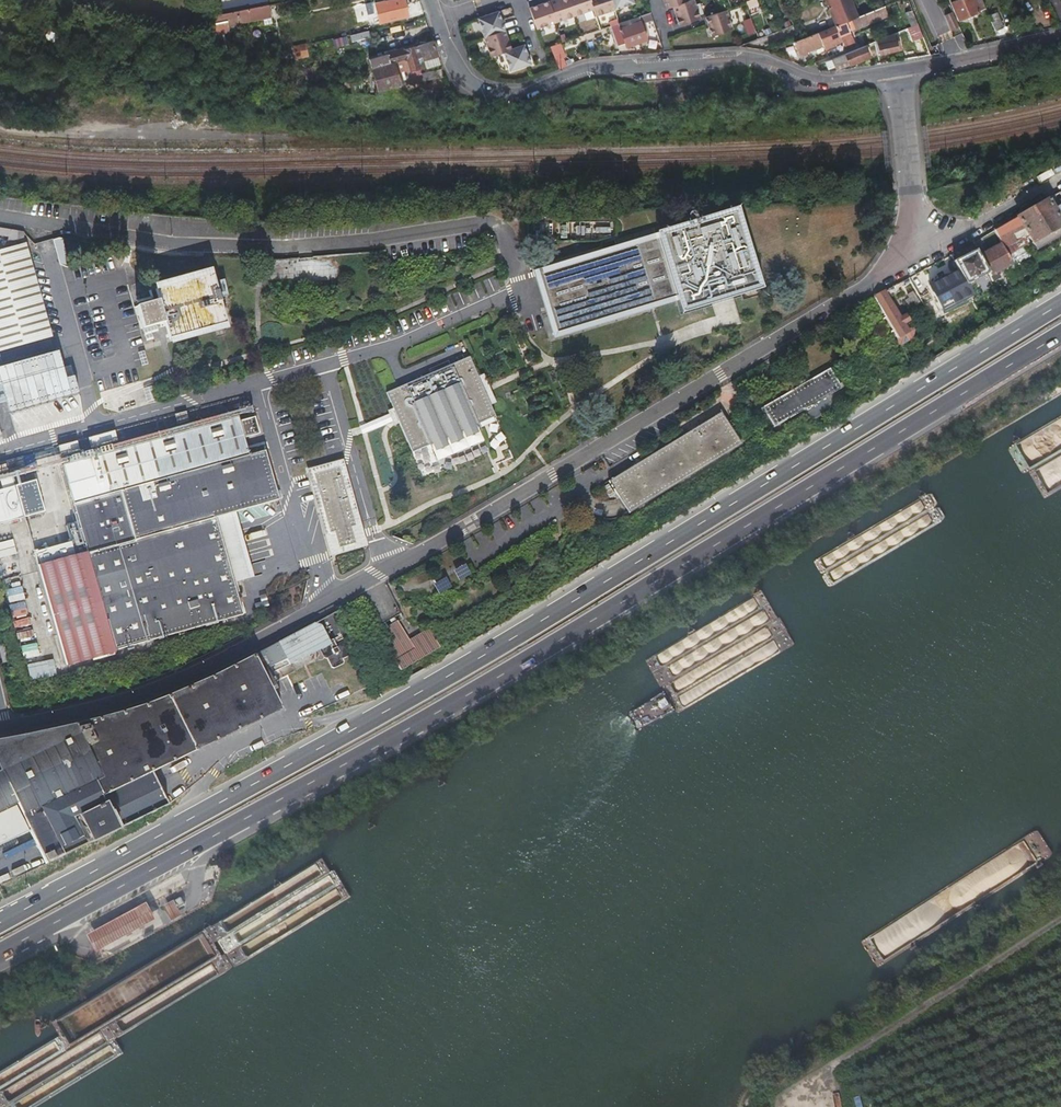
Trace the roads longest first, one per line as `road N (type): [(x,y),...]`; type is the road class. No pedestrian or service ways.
road 1 (primary): [(1060,303),(509,640),(0,923)]
road 2 (primary): [(0,953),(473,691),(1060,335)]
road 3 (unclassified): [(2,728),(172,683),(435,543),(928,243)]
road 4 (residential): [(905,71),(817,78),(753,59),(610,66),(496,93),(459,71),(427,0)]
road 5 (unclassified): [(928,243),(905,71)]
road 6 (residential): [(1060,34),(905,71)]
road 7 (unclassified): [(928,243),(955,237),(1060,181)]

